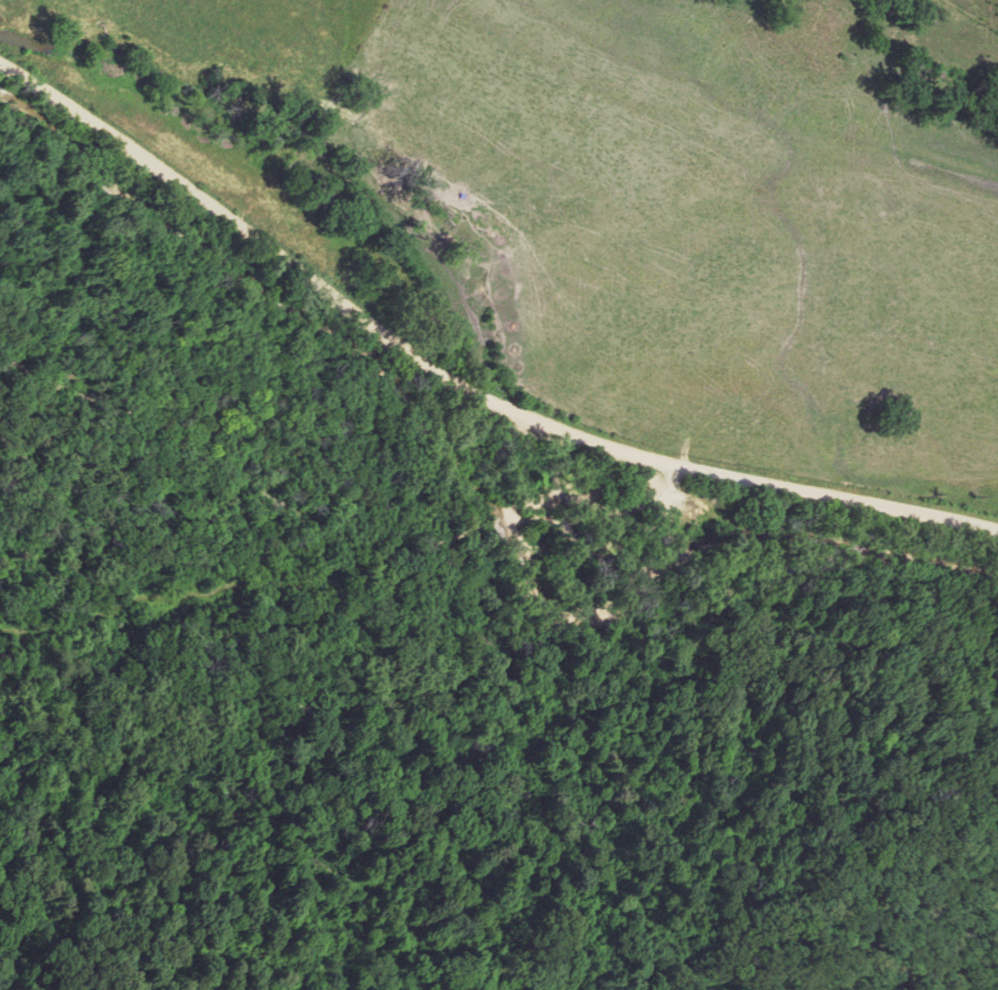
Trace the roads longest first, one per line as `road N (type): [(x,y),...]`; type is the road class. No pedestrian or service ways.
road 1 (residential): [(997,528),(621,457),(462,398),(293,268),(0,64)]

